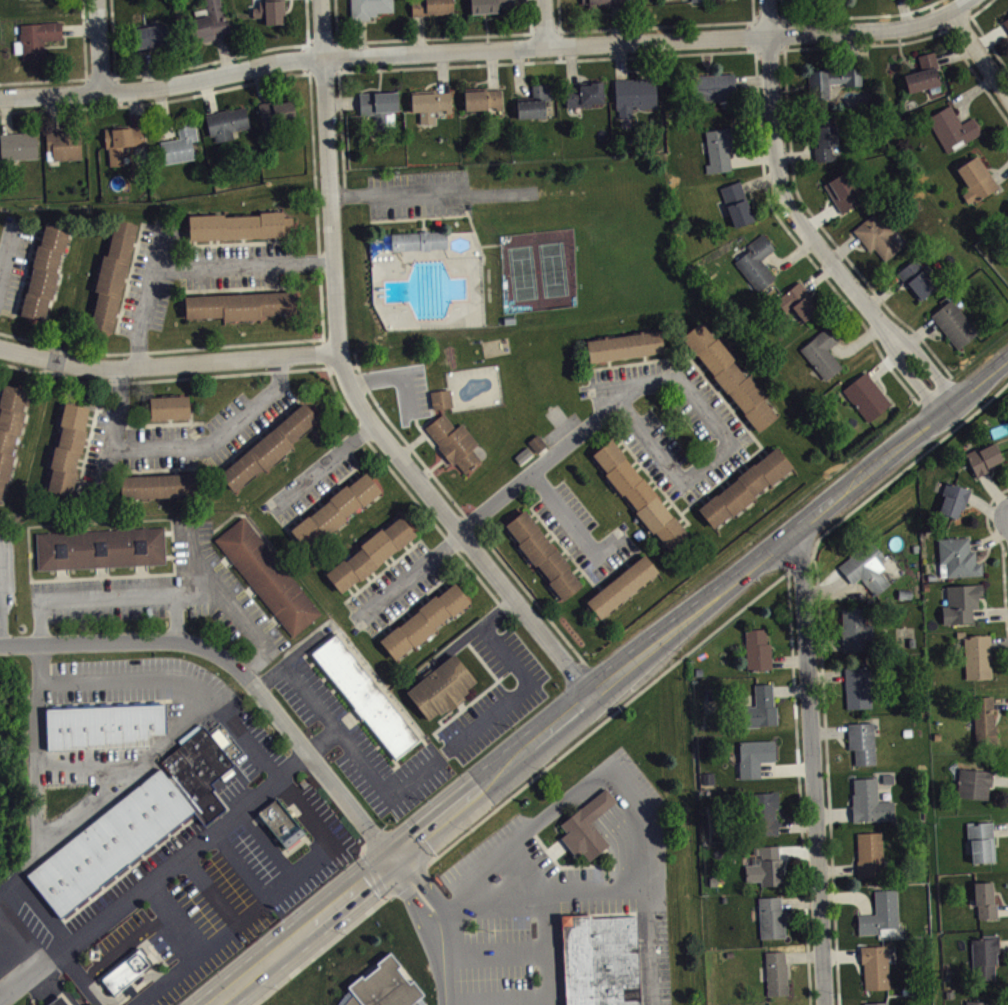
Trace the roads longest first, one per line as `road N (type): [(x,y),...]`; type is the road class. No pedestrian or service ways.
road 1 (primary): [(219,1004),(1007,364)]
road 2 (residential): [(0,100),(175,89),(277,64),(903,33),(953,20)]
road 3 (residential): [(594,700),(364,416),(335,355),(322,0)]
road 4 (residential): [(453,1004),(447,938),(426,900),(250,681),(211,651),(167,644),(0,651)]
road 5 (residential): [(827,1004),(802,532)]
road 6 (residential): [(947,412),(802,227),(779,179),(772,37)]
road 7 (residential): [(0,352),(66,370),(118,371),(335,355)]

